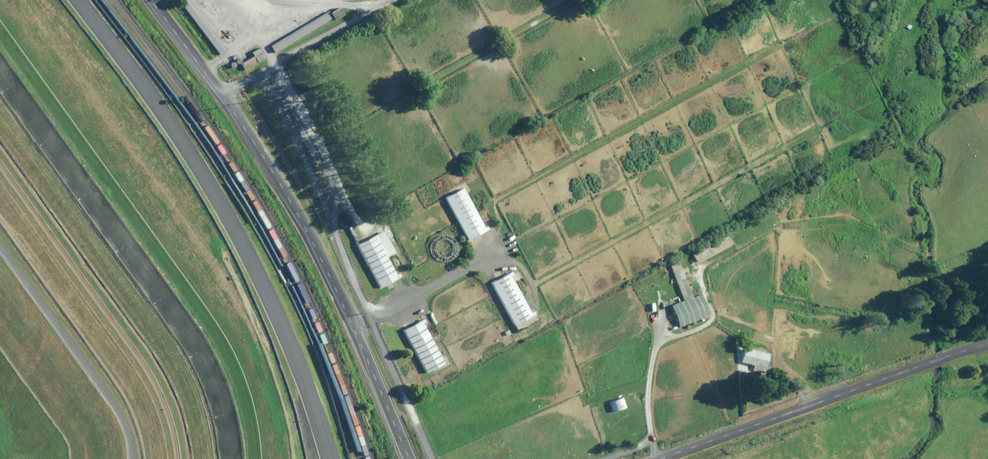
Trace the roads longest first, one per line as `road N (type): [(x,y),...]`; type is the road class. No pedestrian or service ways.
road 1 (unclassified): [(147,0),(283,188),(409,458)]
road 2 (unclassified): [(667,458),(987,345)]

